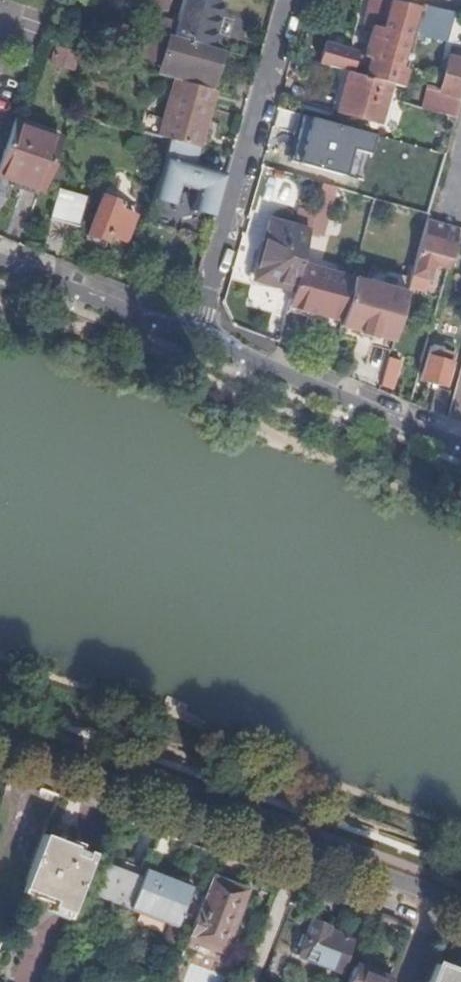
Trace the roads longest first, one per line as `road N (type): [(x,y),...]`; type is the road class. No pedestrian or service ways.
road 1 (residential): [(460,904),(0,736)]
road 2 (residential): [(291,0),(202,325)]
road 3 (residential): [(202,325),(259,364),(460,443)]
road 4 (residential): [(0,268),(147,321),(202,325)]

